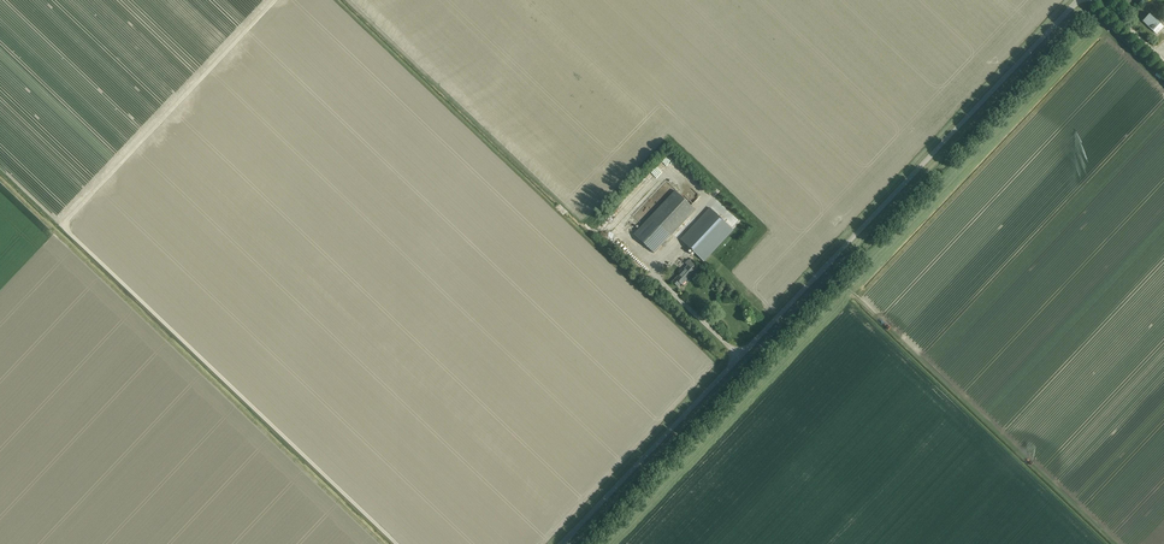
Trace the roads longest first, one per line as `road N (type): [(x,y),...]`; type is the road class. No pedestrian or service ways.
road 1 (unclassified): [(561,543),(1078,0)]

